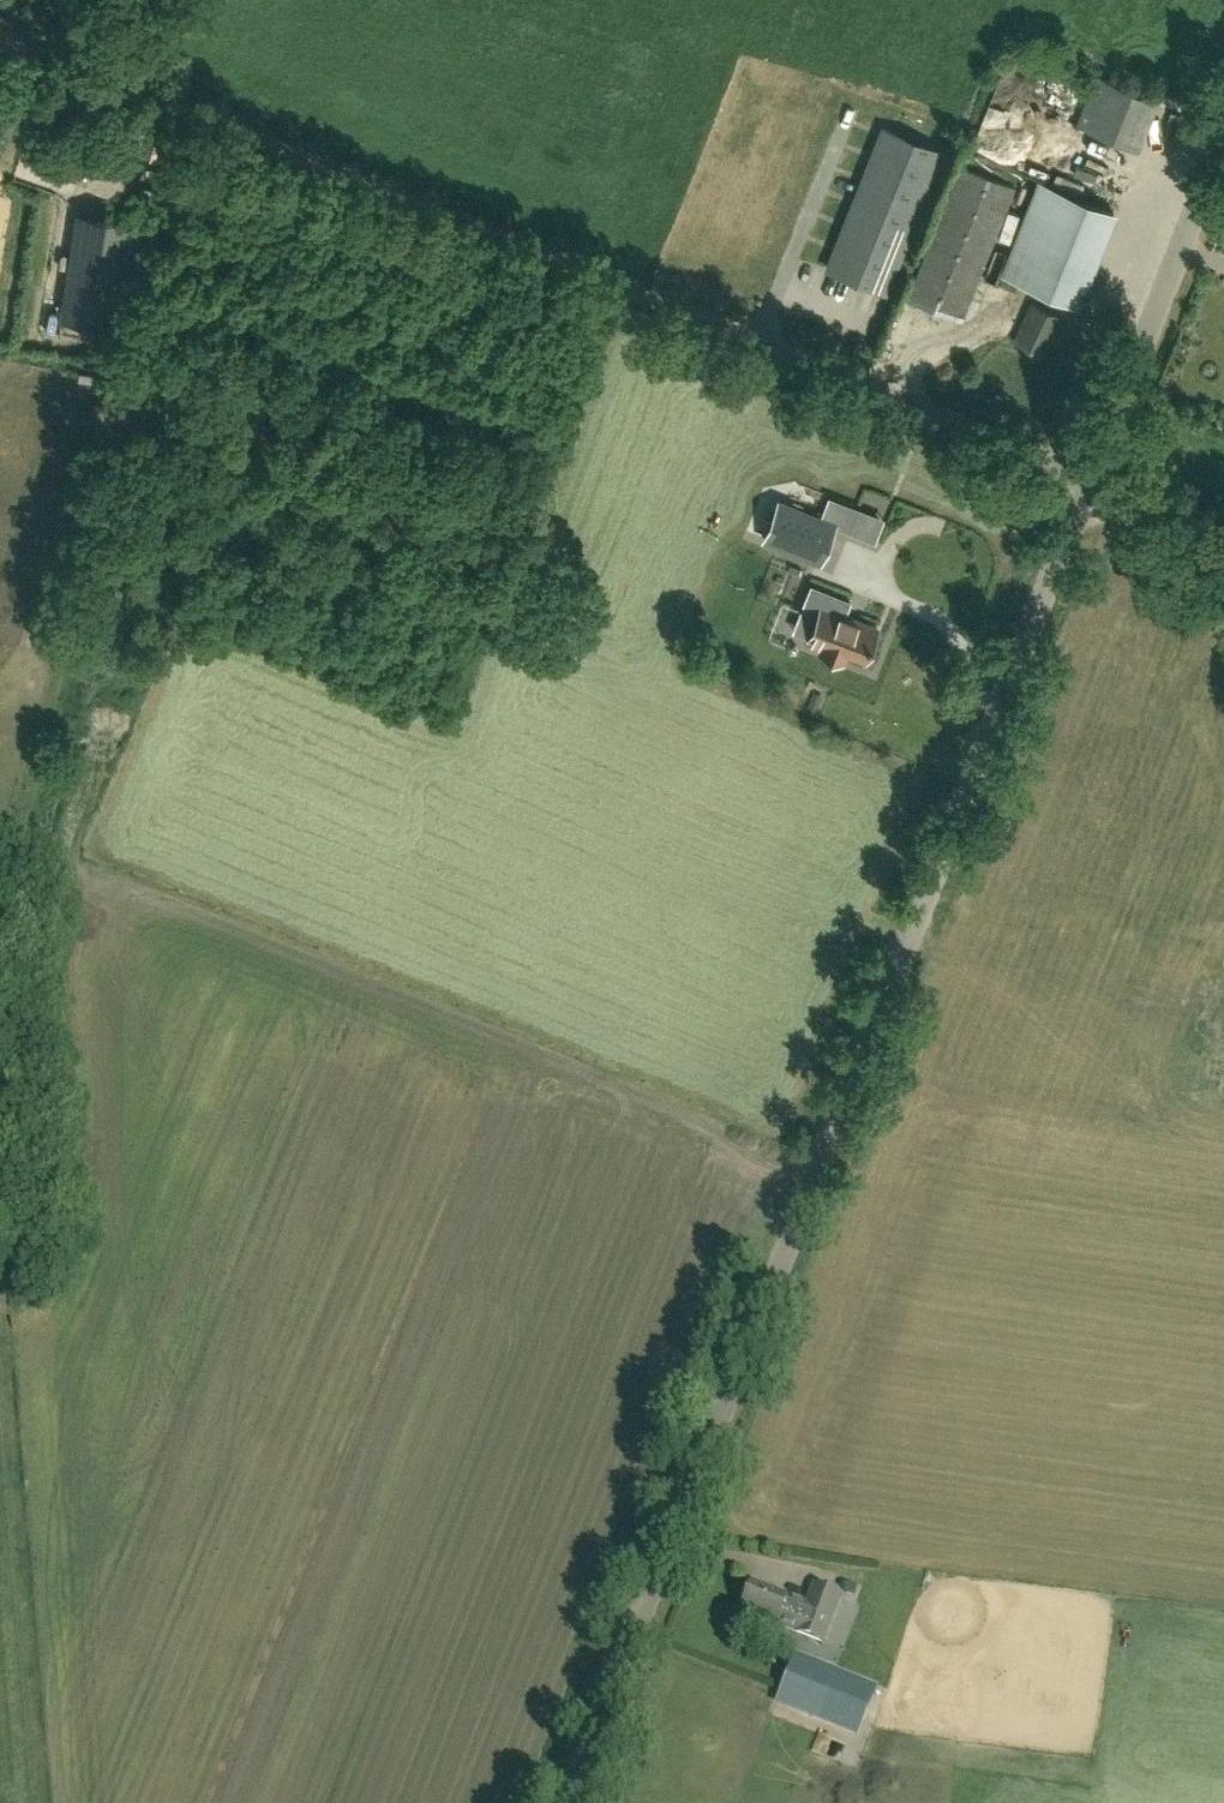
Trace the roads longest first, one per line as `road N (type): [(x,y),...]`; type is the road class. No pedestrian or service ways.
road 1 (unclassified): [(568,1802),(1091,475)]
road 2 (unclassified): [(1091,475),(0,40)]
road 3 (unclassified): [(1091,475),(1223,141)]

